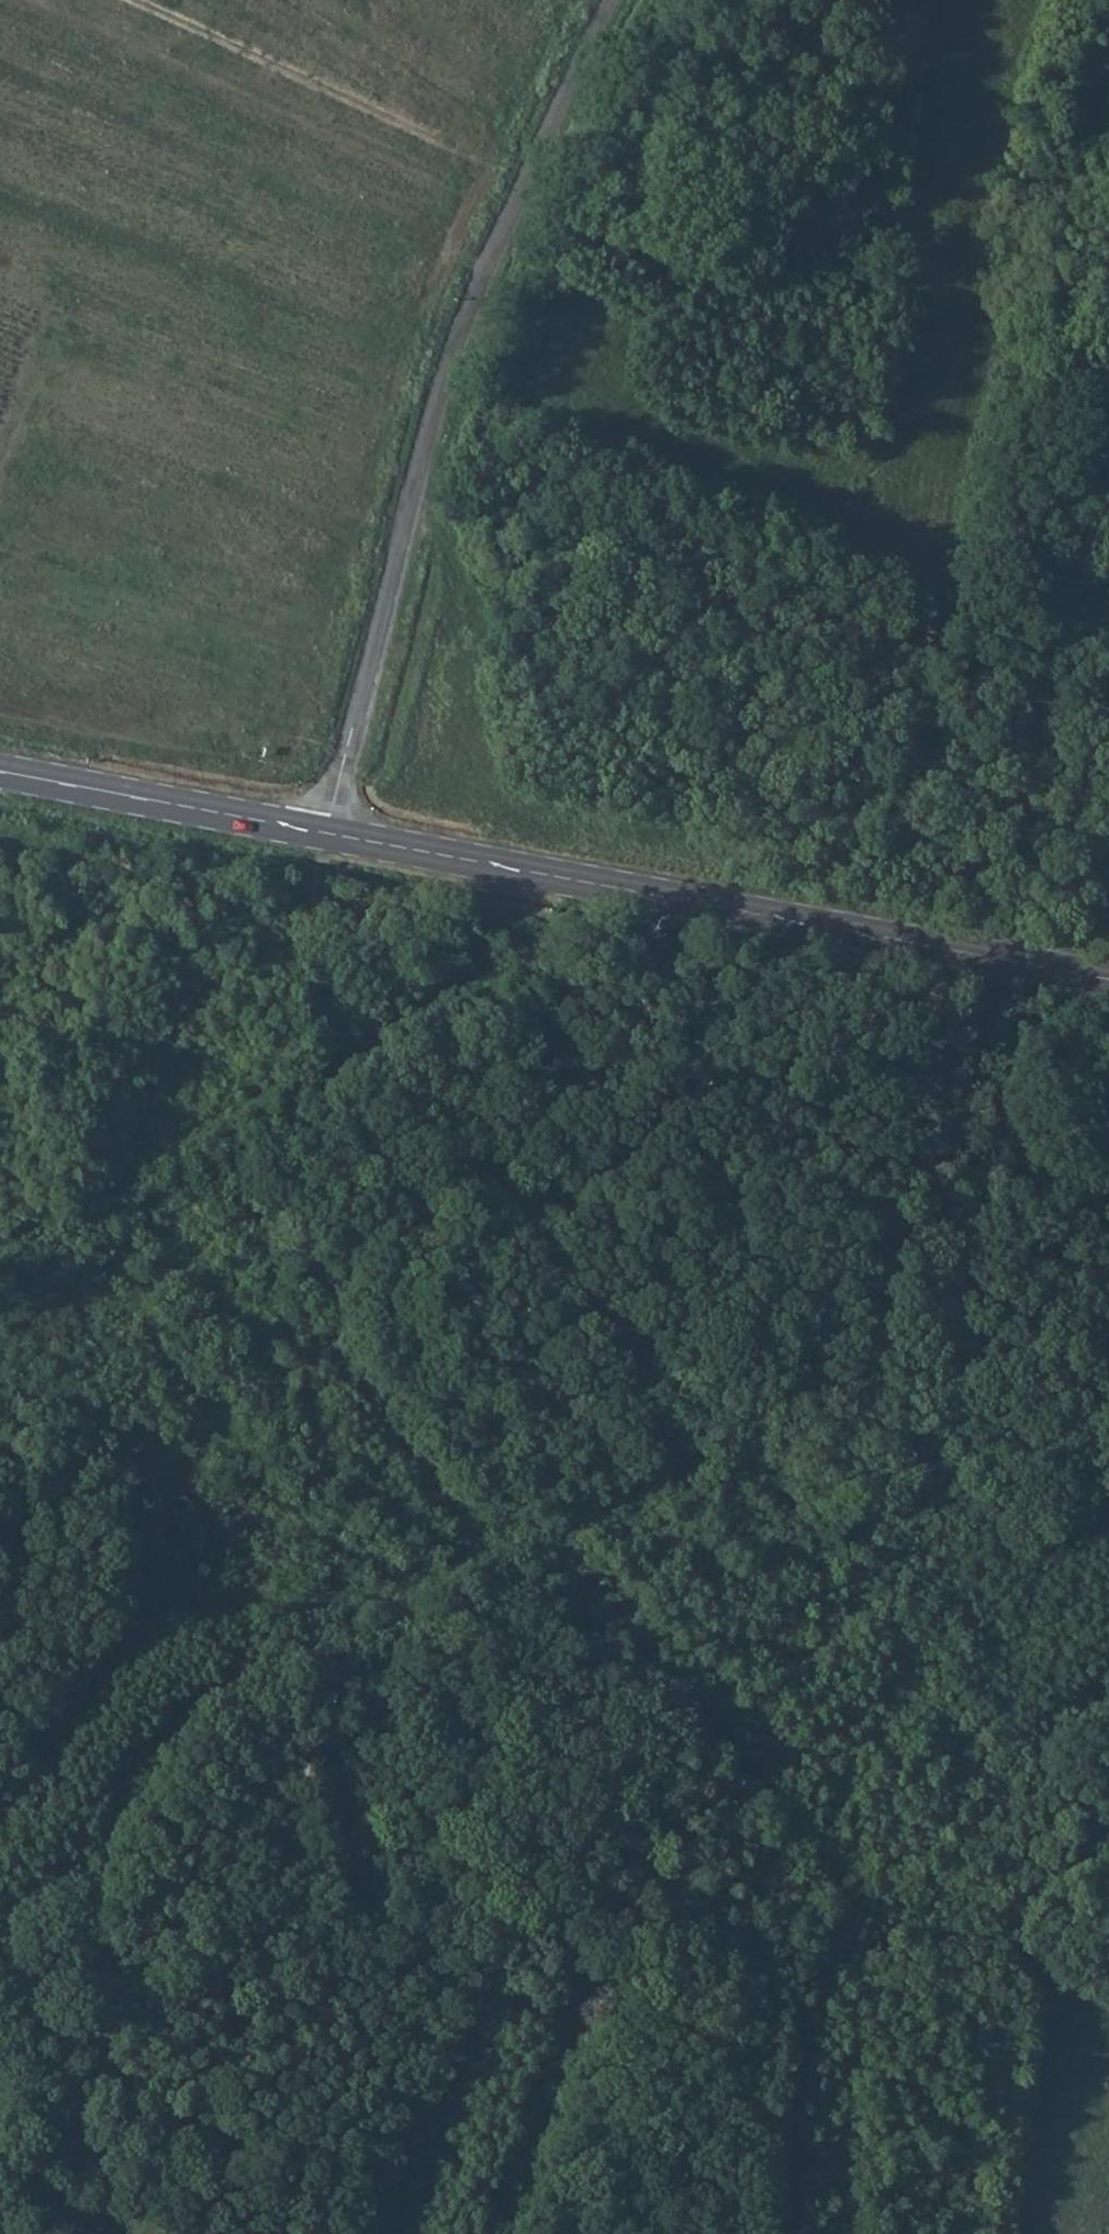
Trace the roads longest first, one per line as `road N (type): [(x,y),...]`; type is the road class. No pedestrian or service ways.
road 1 (unclassified): [(324,836),(437,426),(546,154),(622,0)]
road 2 (secondary): [(1108,983),(324,836)]
road 3 (secondary): [(324,836),(0,775)]

